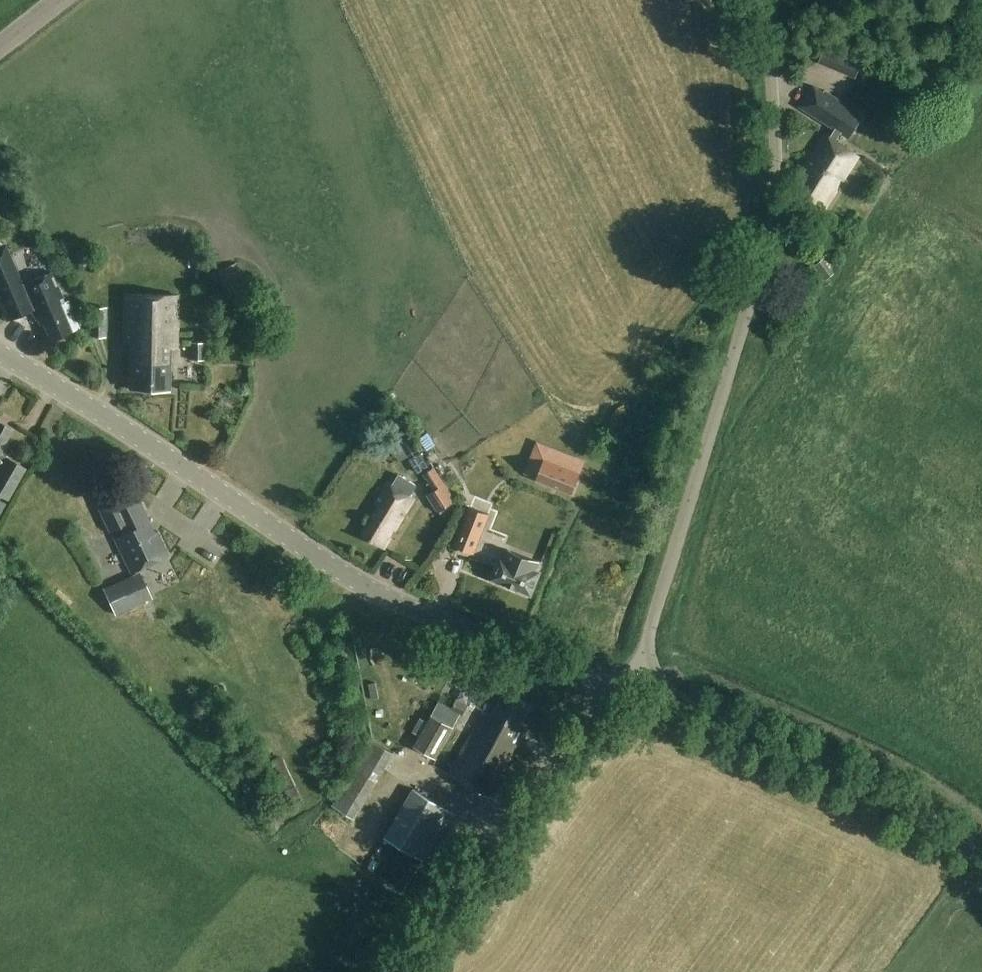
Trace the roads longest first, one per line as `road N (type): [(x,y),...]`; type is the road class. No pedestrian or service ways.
road 1 (unclassified): [(633,685),(754,289),(775,188),(759,0)]
road 2 (tertiary): [(613,678),(408,607),(0,352)]
road 3 (tertiary): [(981,854),(824,764),(633,685)]
road 4 (unclassified): [(396,971),(613,678)]

